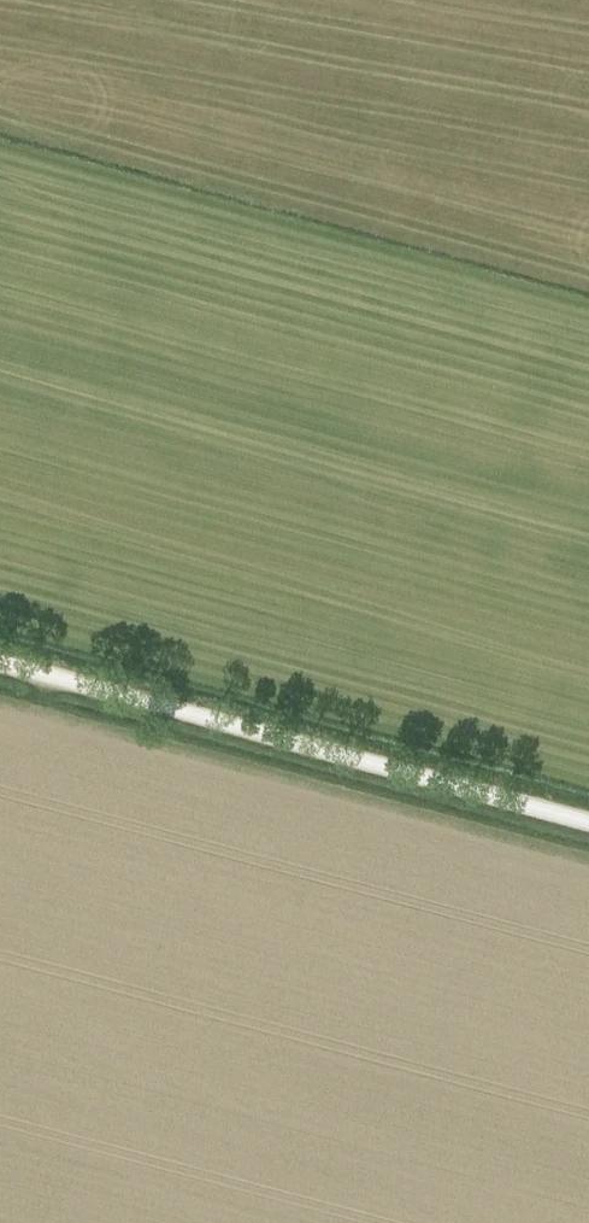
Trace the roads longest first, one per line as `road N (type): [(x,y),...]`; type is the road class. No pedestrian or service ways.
road 1 (unclassified): [(588,819),(0,660)]

